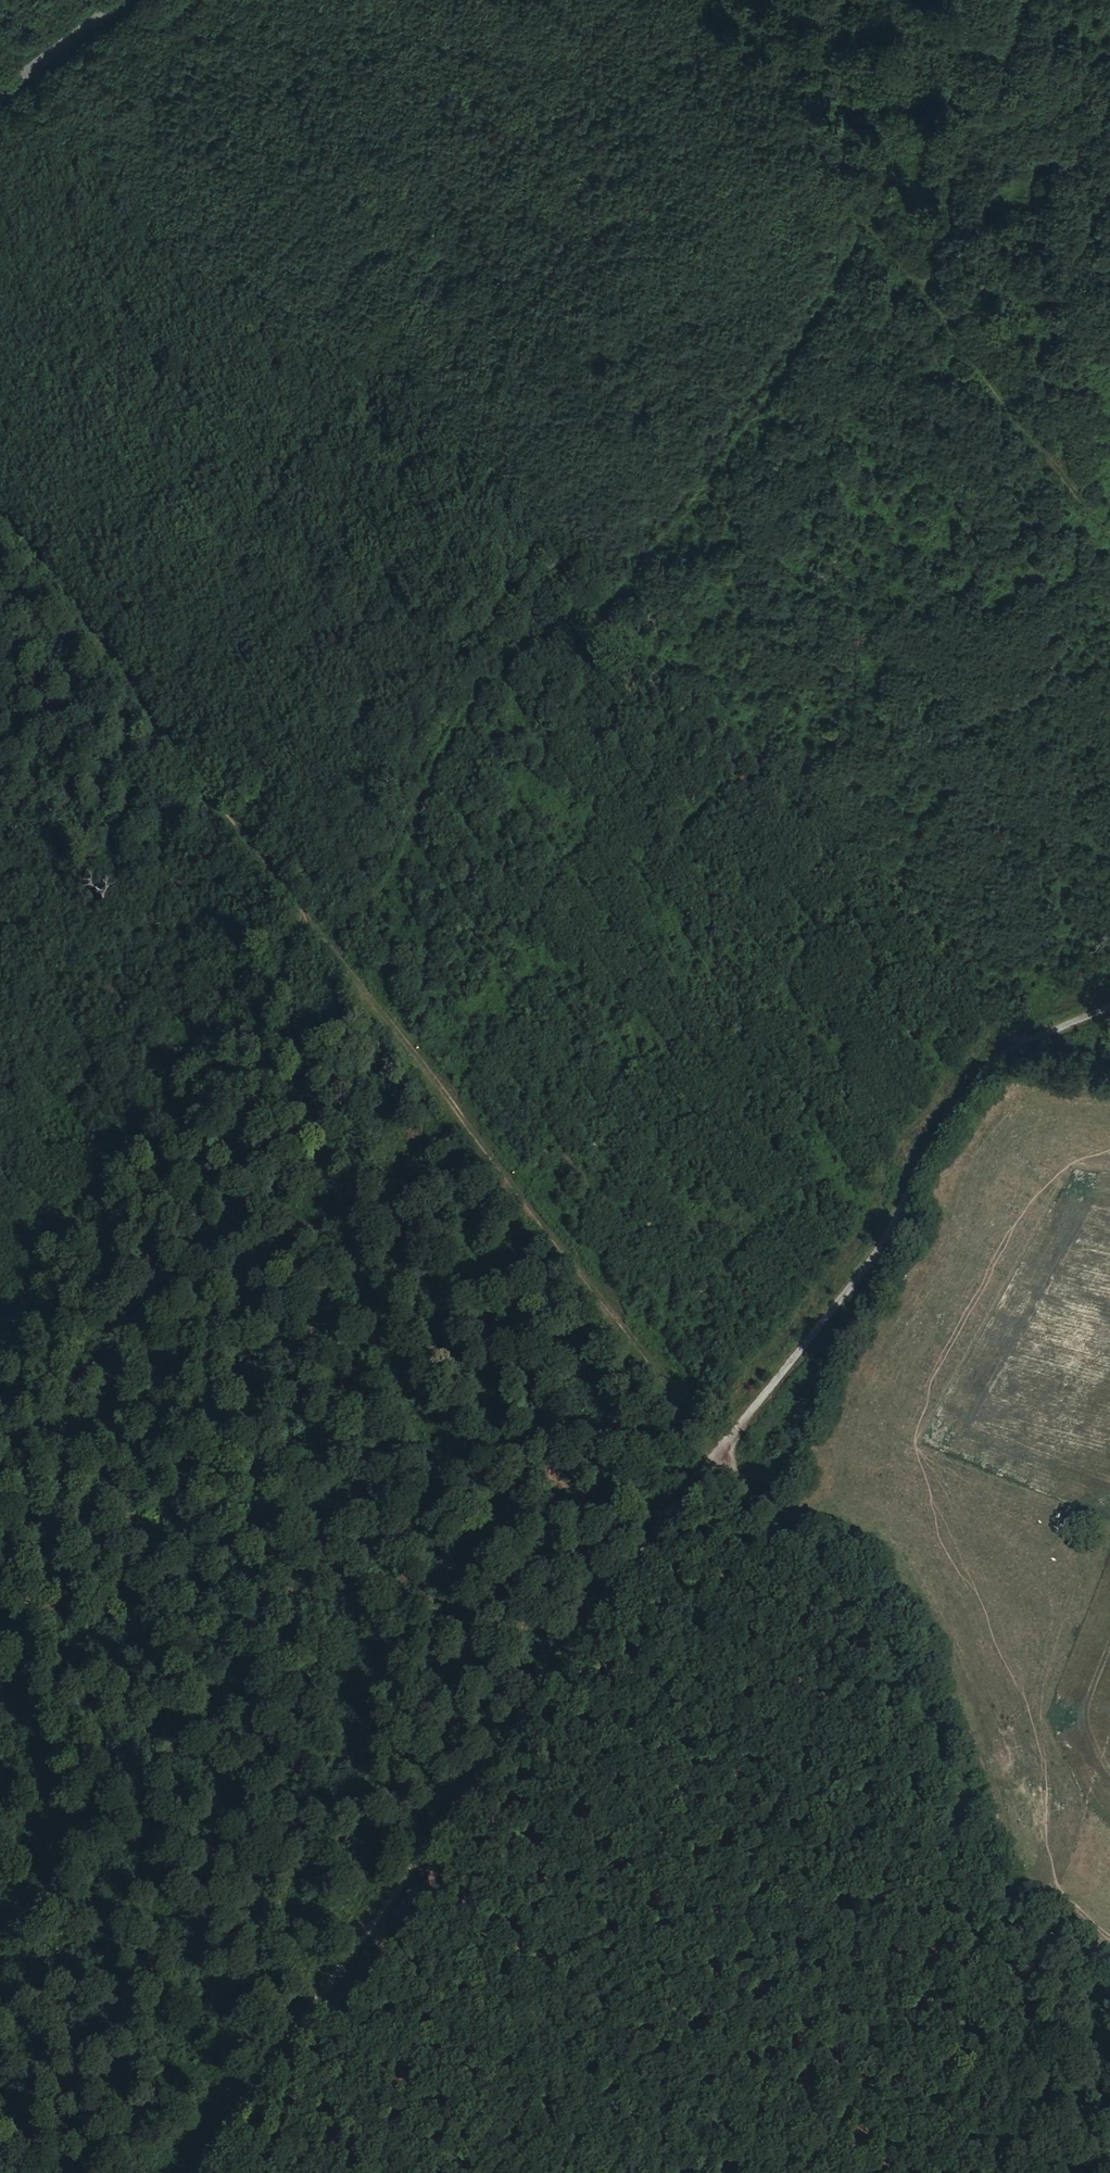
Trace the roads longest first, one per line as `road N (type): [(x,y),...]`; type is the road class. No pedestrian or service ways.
road 1 (track): [(200,2172),(723,1449),(883,1248),(910,1178),(994,1061),(1109,1007)]
road 2 (track): [(723,1449),(0,515)]
road 3 (track): [(1109,537),(684,0)]
road 4 (track): [(723,1449),(885,1664),(982,1848),(1109,1972)]
road 5 (tertiary): [(0,89),(116,0)]

